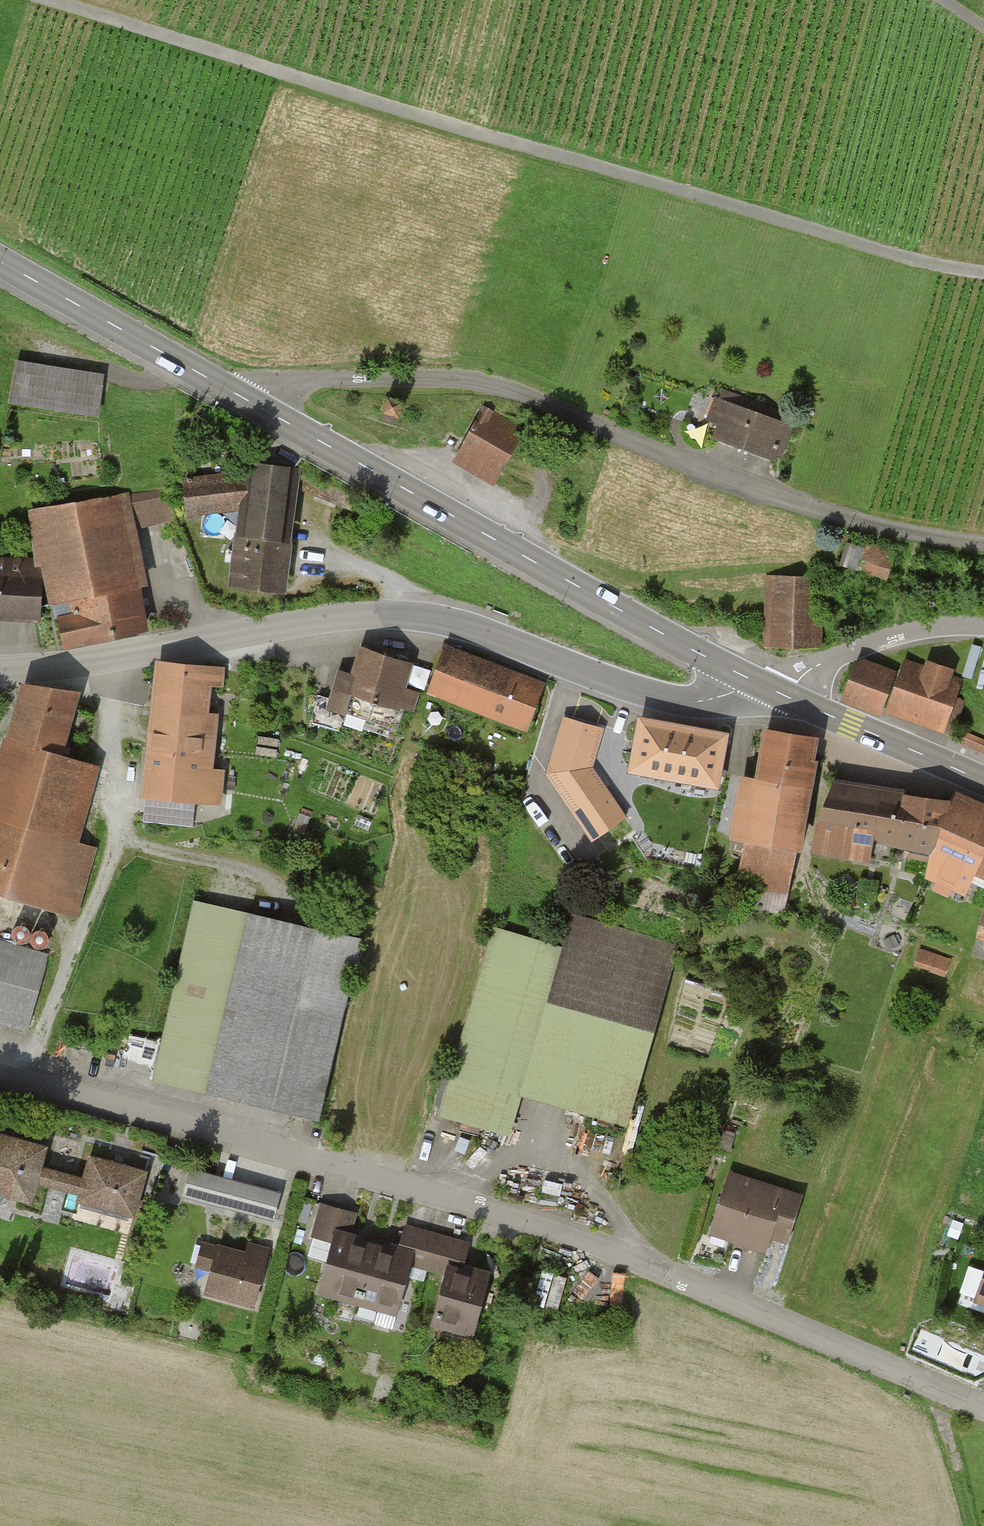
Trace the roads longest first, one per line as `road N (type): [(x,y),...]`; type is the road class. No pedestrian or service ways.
road 1 (residential): [(0,1074),(581,1238),(983,1407)]
road 2 (track): [(27,0),(841,243),(983,273)]
road 3 (tertiary): [(743,675),(733,692),(688,702),(473,628),(376,614),(0,671)]
road 4 (residential): [(983,543),(840,516),(541,400),(454,377),(299,381),(258,407)]
road 5 (primary): [(258,407),(743,675)]
road 6 (primary): [(0,262),(258,407)]
road 7 (residential): [(983,627),(893,636),(808,671),(789,697)]
road 8 (primary): [(789,697),(983,782)]
road 9 (track): [(117,820),(154,850),(255,876),(280,907)]
road 10 (track): [(945,1389),(943,1422),(973,1525)]

